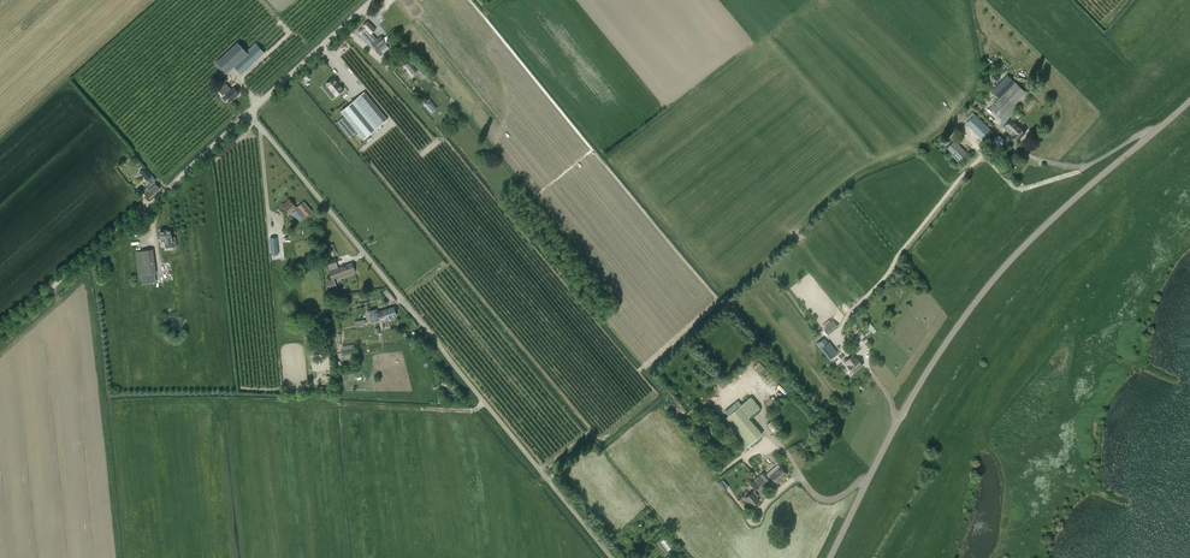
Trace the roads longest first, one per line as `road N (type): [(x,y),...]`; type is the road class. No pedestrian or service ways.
road 1 (tertiary): [(829,557),(899,420),(989,283),(1189,100)]
road 2 (unclassified): [(249,112),(612,557)]
road 3 (unclassified): [(249,112),(0,333)]
road 4 (track): [(983,155),(845,318),(839,334),(858,352)]
road 5 (track): [(315,404),(473,411),(485,403)]
road 6 (unclassified): [(373,0),(249,112)]
road 7 (track): [(1085,166),(1022,190),(977,148)]

